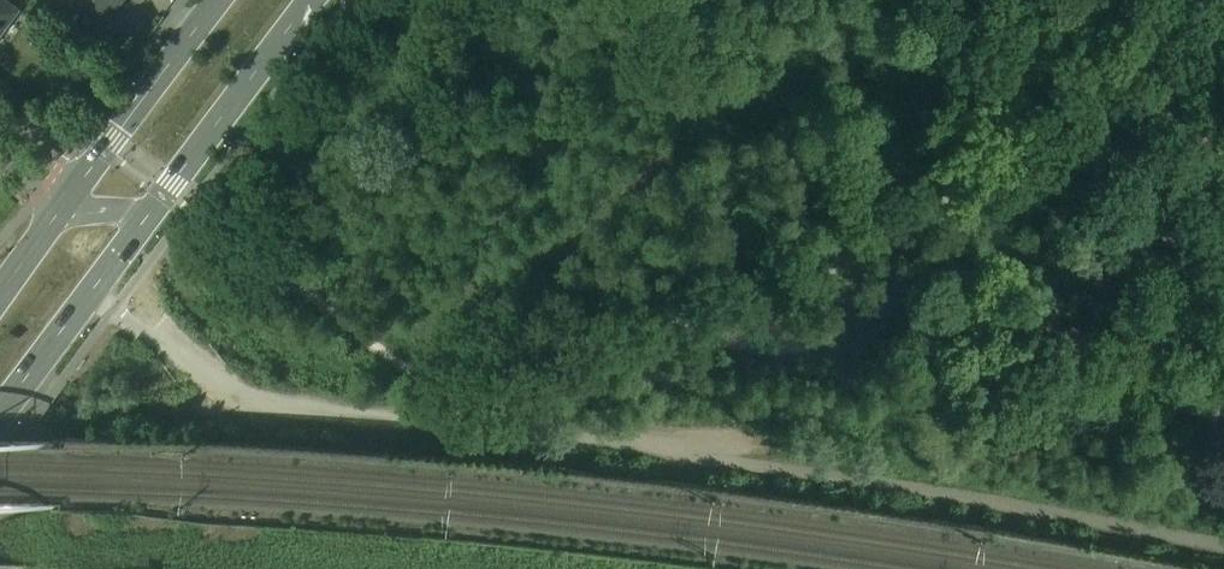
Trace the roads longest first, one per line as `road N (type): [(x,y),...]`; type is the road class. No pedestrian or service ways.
road 1 (primary): [(149,211),(313,0)]
road 2 (primary): [(219,0),(68,203)]
road 3 (primary): [(0,410),(149,211)]
road 4 (track): [(1108,88),(1223,23)]

